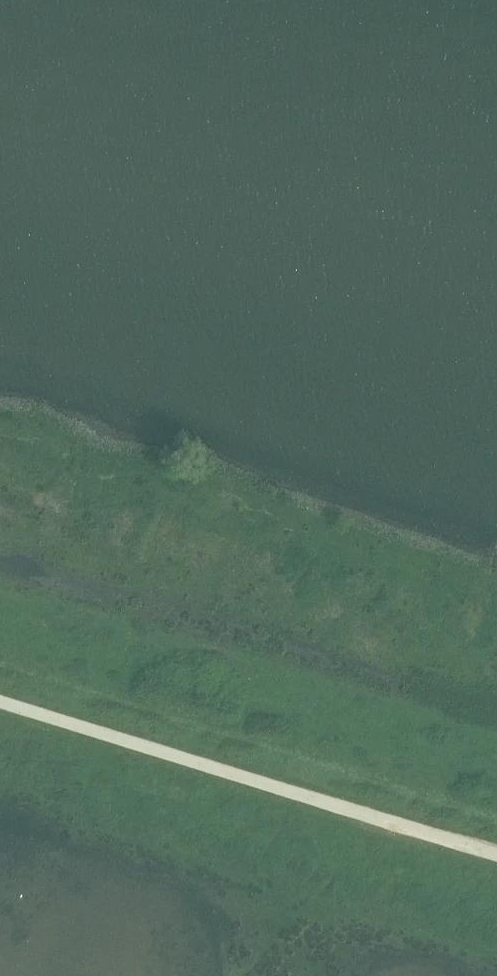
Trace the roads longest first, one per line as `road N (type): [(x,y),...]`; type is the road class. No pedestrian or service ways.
road 1 (track): [(0,702),(496,856)]

